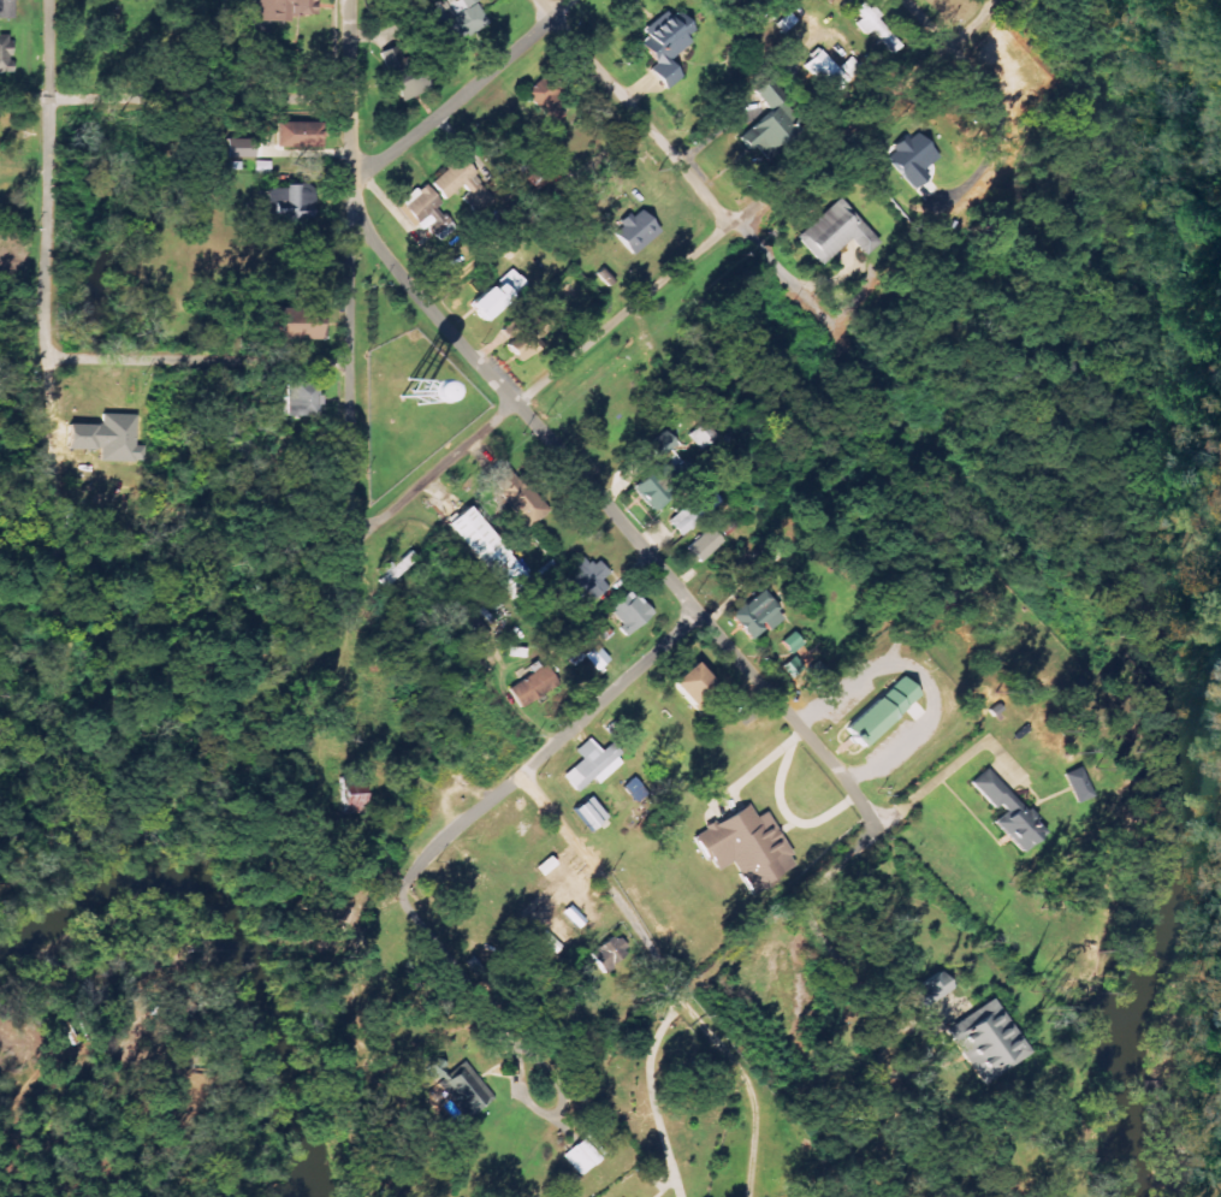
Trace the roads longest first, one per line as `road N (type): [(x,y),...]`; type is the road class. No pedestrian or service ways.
road 1 (residential): [(351,541),(1004,0)]
road 2 (residential): [(354,212),(799,725),(877,828)]
road 3 (residential): [(350,618),(350,0)]
road 4 (residential): [(58,505),(50,0)]
road 5 (residential): [(832,318),(731,224),(533,0)]
road 6 (residential): [(405,883),(449,834),(703,617)]
road 7 (residential): [(225,361),(221,0)]
road 8 (residential): [(349,90),(0,97)]
road 9 (residential): [(579,0),(352,186)]
road 10 (residential): [(225,361),(0,357)]
road 11 (residential): [(350,363),(225,361)]

